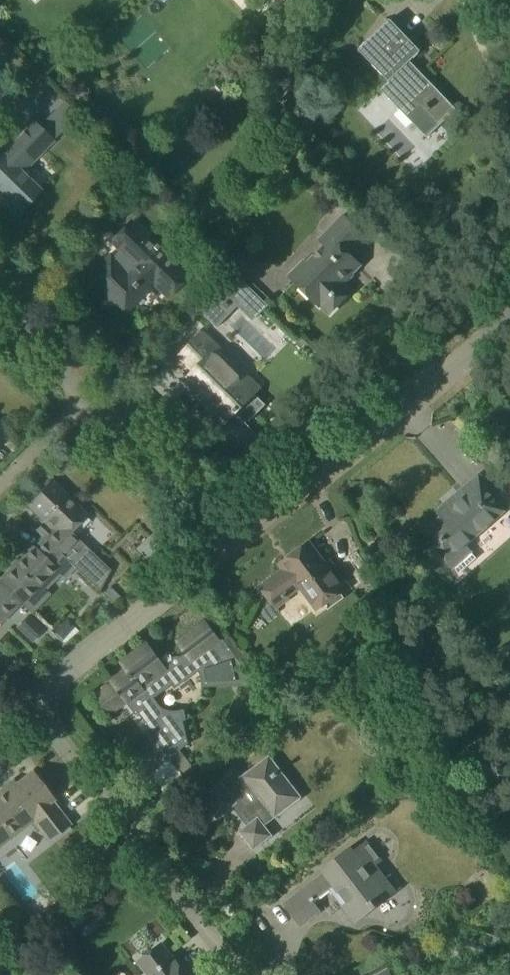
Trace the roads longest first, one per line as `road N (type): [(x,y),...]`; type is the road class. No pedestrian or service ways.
road 1 (residential): [(223,553),(509,332)]
road 2 (residential): [(225,974),(28,705)]
road 3 (residential): [(28,705),(223,553)]
road 4 (residential): [(223,553),(88,411)]
road 5 (residential): [(88,411),(0,300)]
road 6 (residential): [(0,500),(88,411)]

